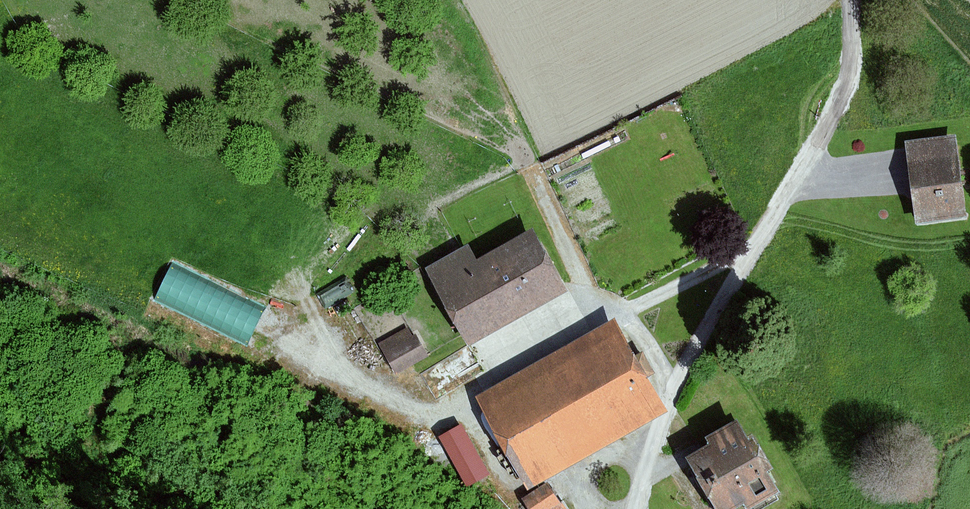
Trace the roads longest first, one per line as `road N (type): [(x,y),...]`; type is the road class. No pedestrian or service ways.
road 1 (unclassified): [(852,0),(840,95),(692,343),(637,508)]

